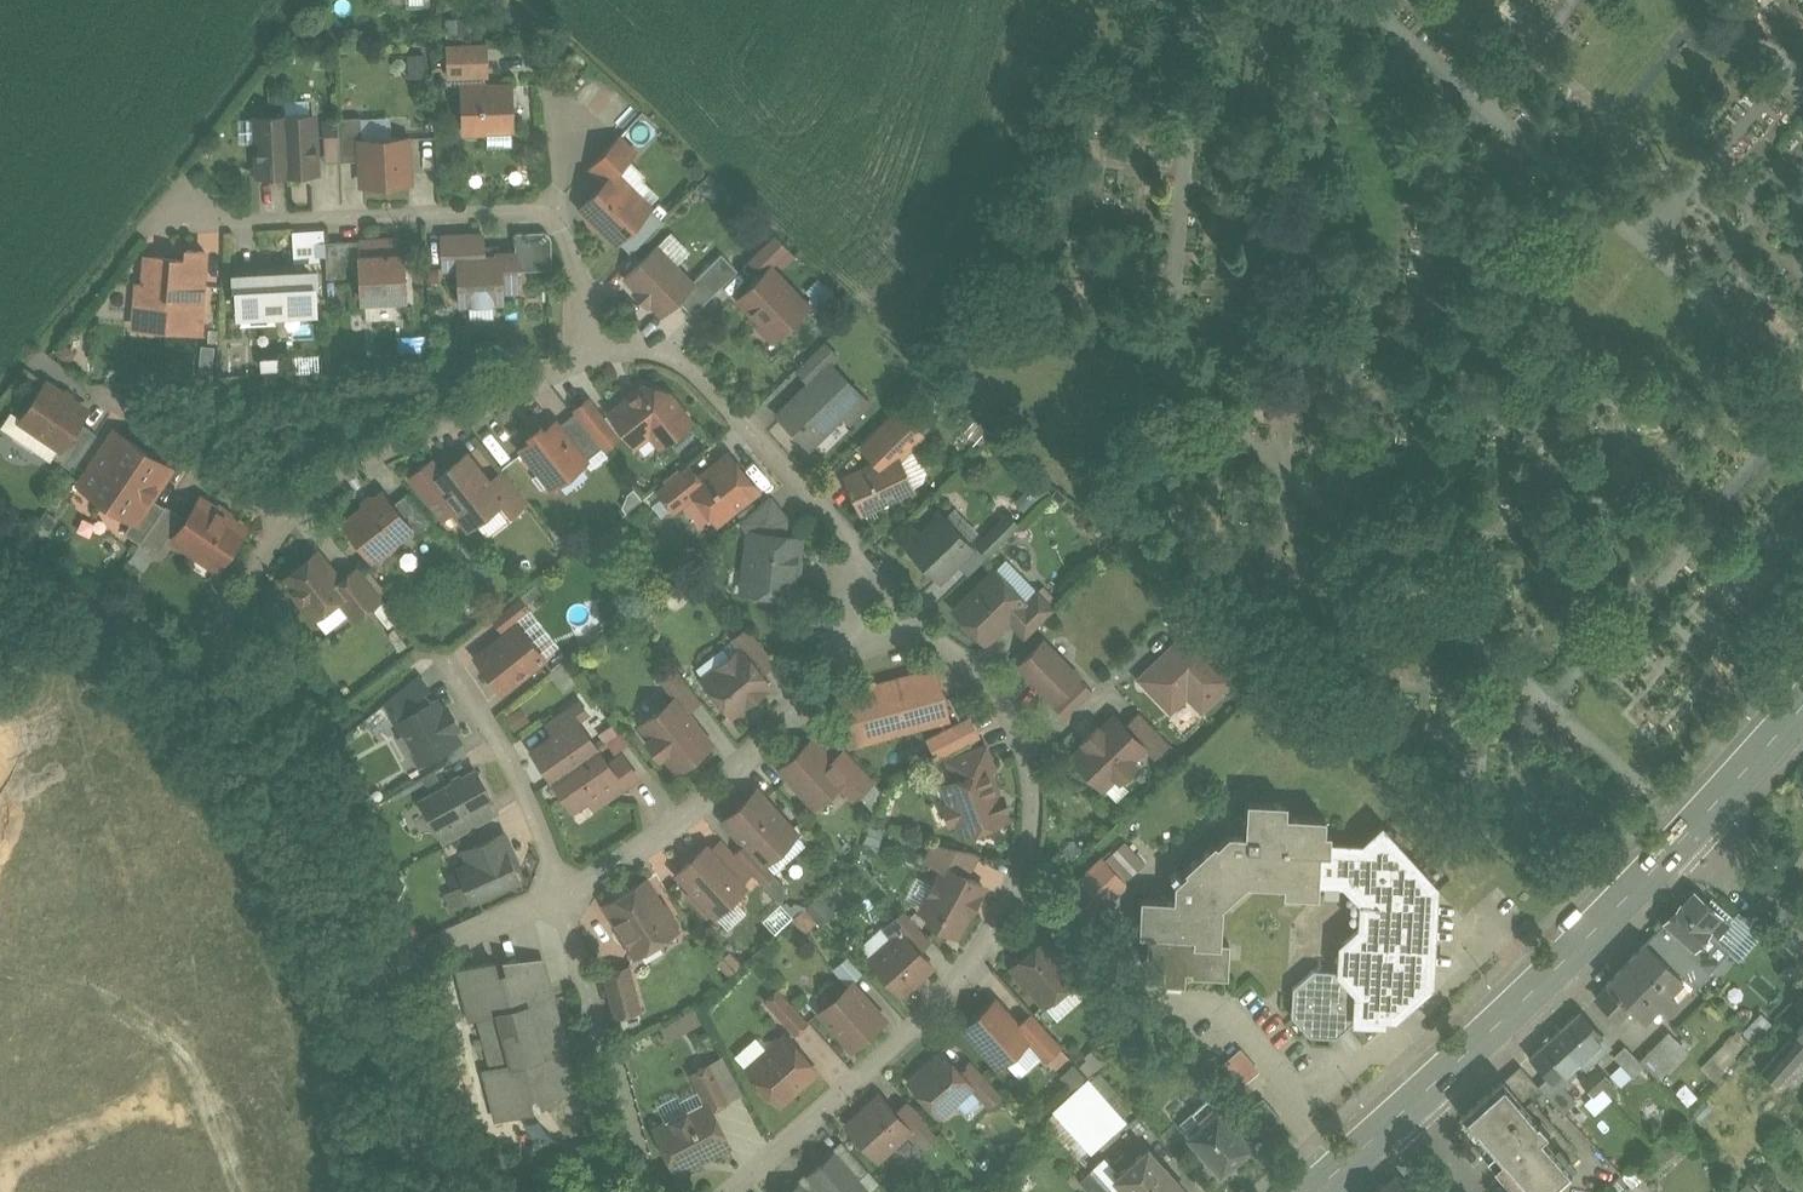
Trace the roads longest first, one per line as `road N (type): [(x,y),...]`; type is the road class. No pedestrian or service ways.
road 1 (residential): [(727,1191),(925,1020),(977,957),(1017,891),(1031,832),(1026,754),(967,661),(891,588)]
road 2 (residential): [(565,892),(644,849),(728,780),(891,588)]
road 3 (secondary): [(1690,827),(1399,1115)]
road 4 (residential): [(554,208),(145,226)]
road 5 (residential): [(891,588),(677,358),(608,325)]
road 6 (residential): [(287,511),(367,455),(552,376),(608,325)]
road 7 (residential): [(191,672),(269,749),(325,848),(364,965)]
road 8 (residential): [(565,892),(643,1191)]
road 9 (residential): [(287,511),(41,355)]
road 10 (residential): [(445,657),(521,782),(565,892)]
road 11 (residential): [(364,965),(415,1191)]
road 12 (residential): [(0,555),(191,672)]
road 13 (residential): [(364,965),(565,892)]
road 14 (residential): [(0,1166),(181,1073)]
road 15 (residential): [(191,672),(287,511)]
road 16 (secondary): [(1802,700),(1690,827)]
road 17 (residential): [(554,208),(566,151),(540,53)]
road 18 (residential): [(1802,927),(1690,827)]
road 19 (residential): [(608,325),(554,208)]

